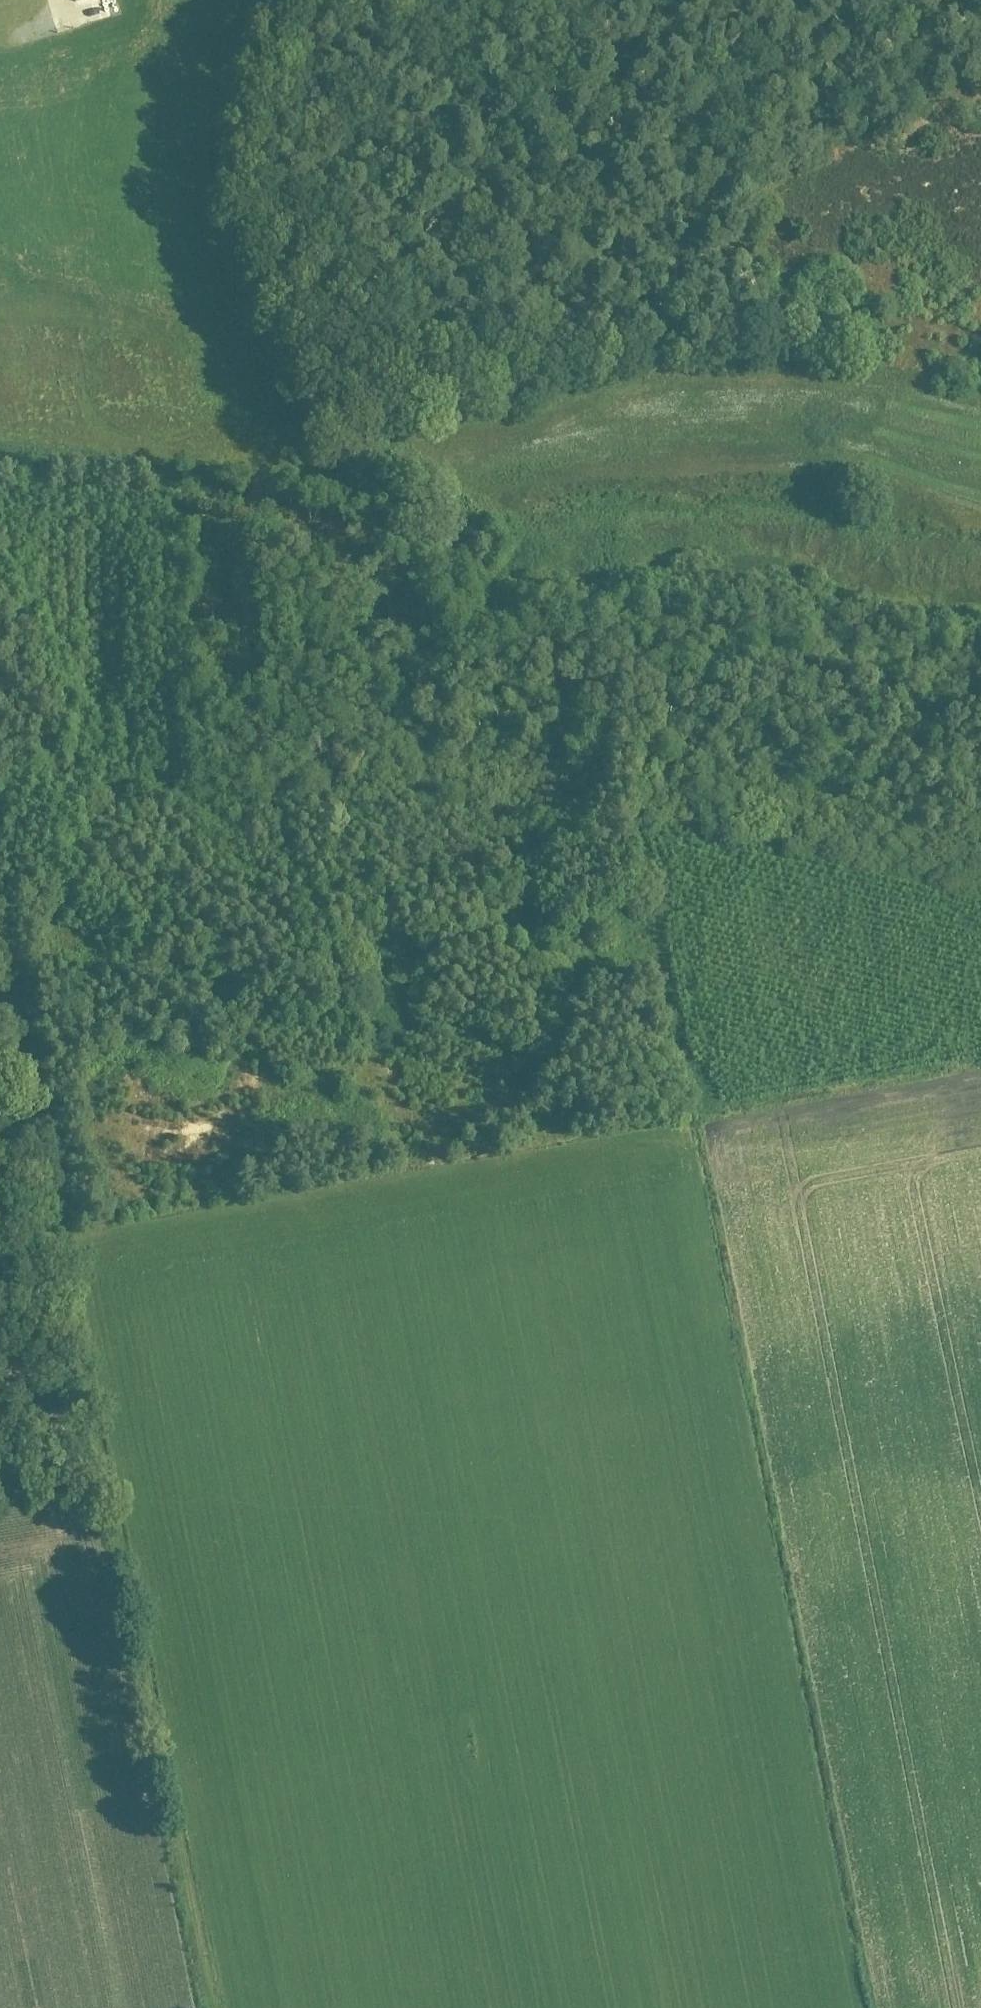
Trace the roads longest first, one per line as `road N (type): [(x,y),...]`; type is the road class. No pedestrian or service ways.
road 1 (track): [(0,970),(209,2007)]

